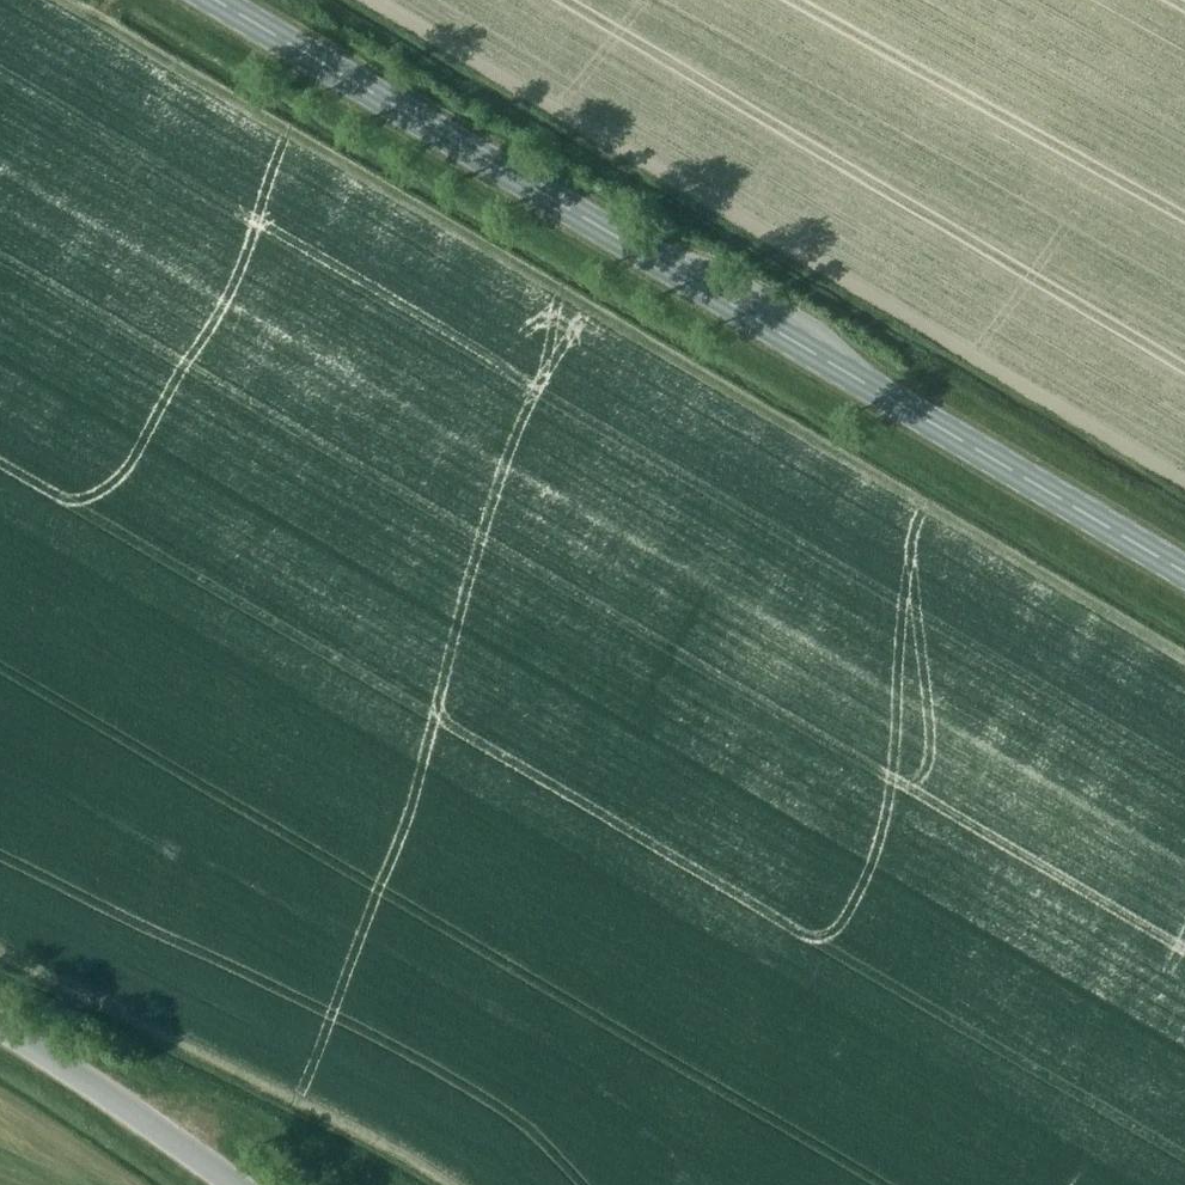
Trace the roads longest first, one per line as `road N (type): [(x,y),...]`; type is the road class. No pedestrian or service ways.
road 1 (secondary): [(211,0),(1184,576)]
road 2 (unclassified): [(233,1184),(0,1023)]

